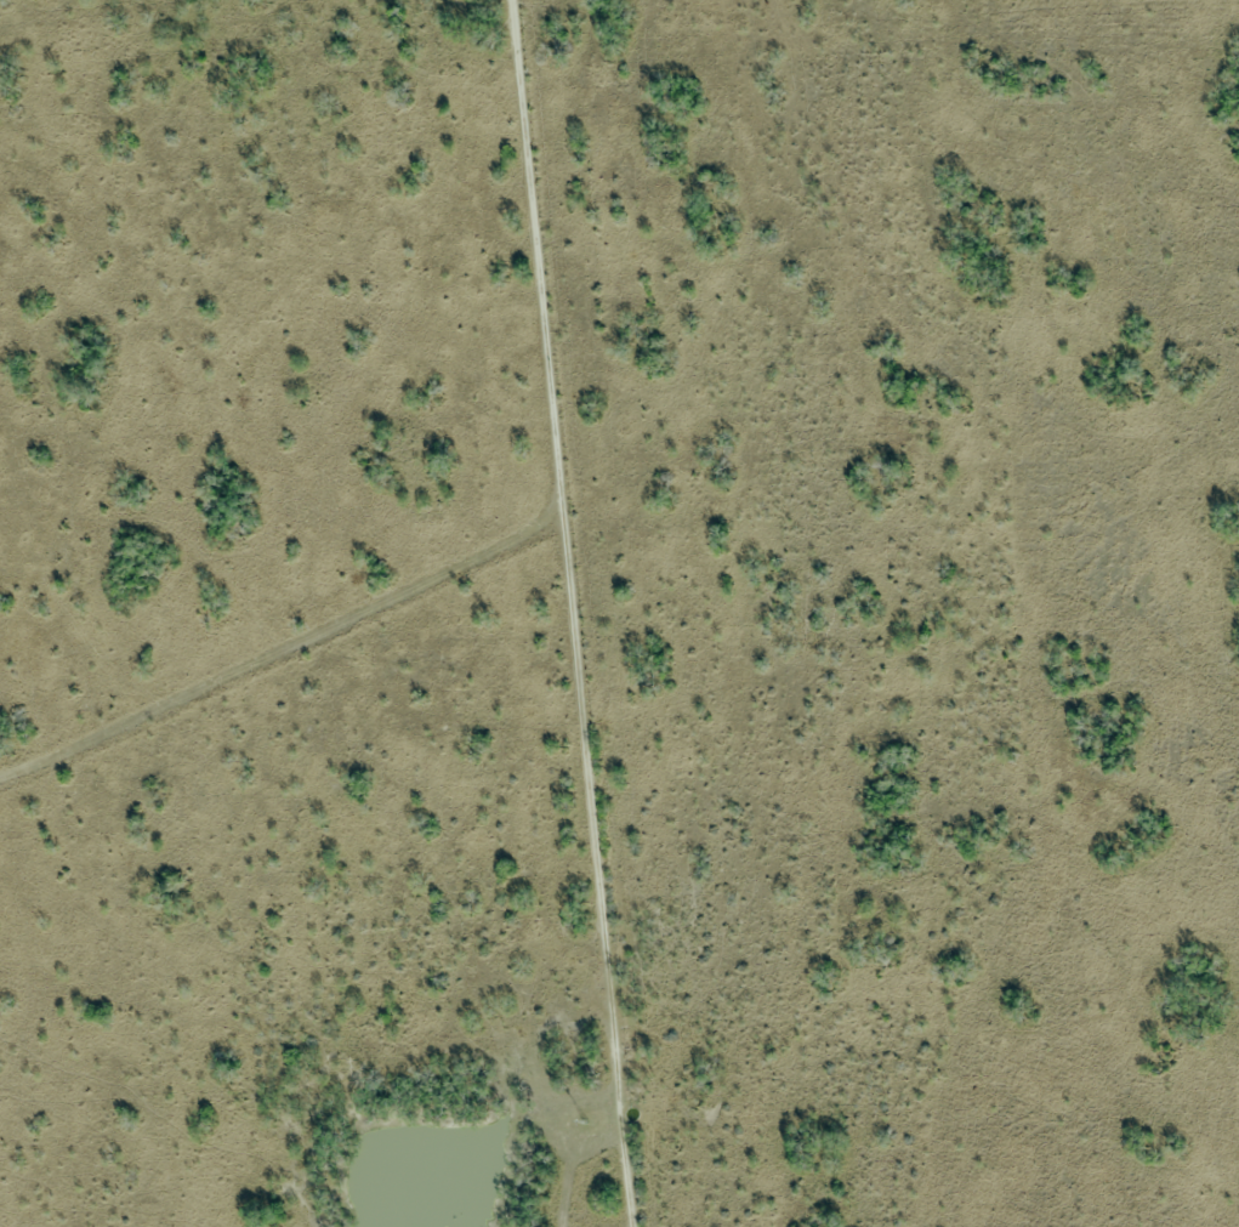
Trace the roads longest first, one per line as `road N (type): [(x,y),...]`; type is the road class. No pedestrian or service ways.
road 1 (residential): [(682,1226),(682,1015),(831,487),(820,335),(785,225),(639,0)]

